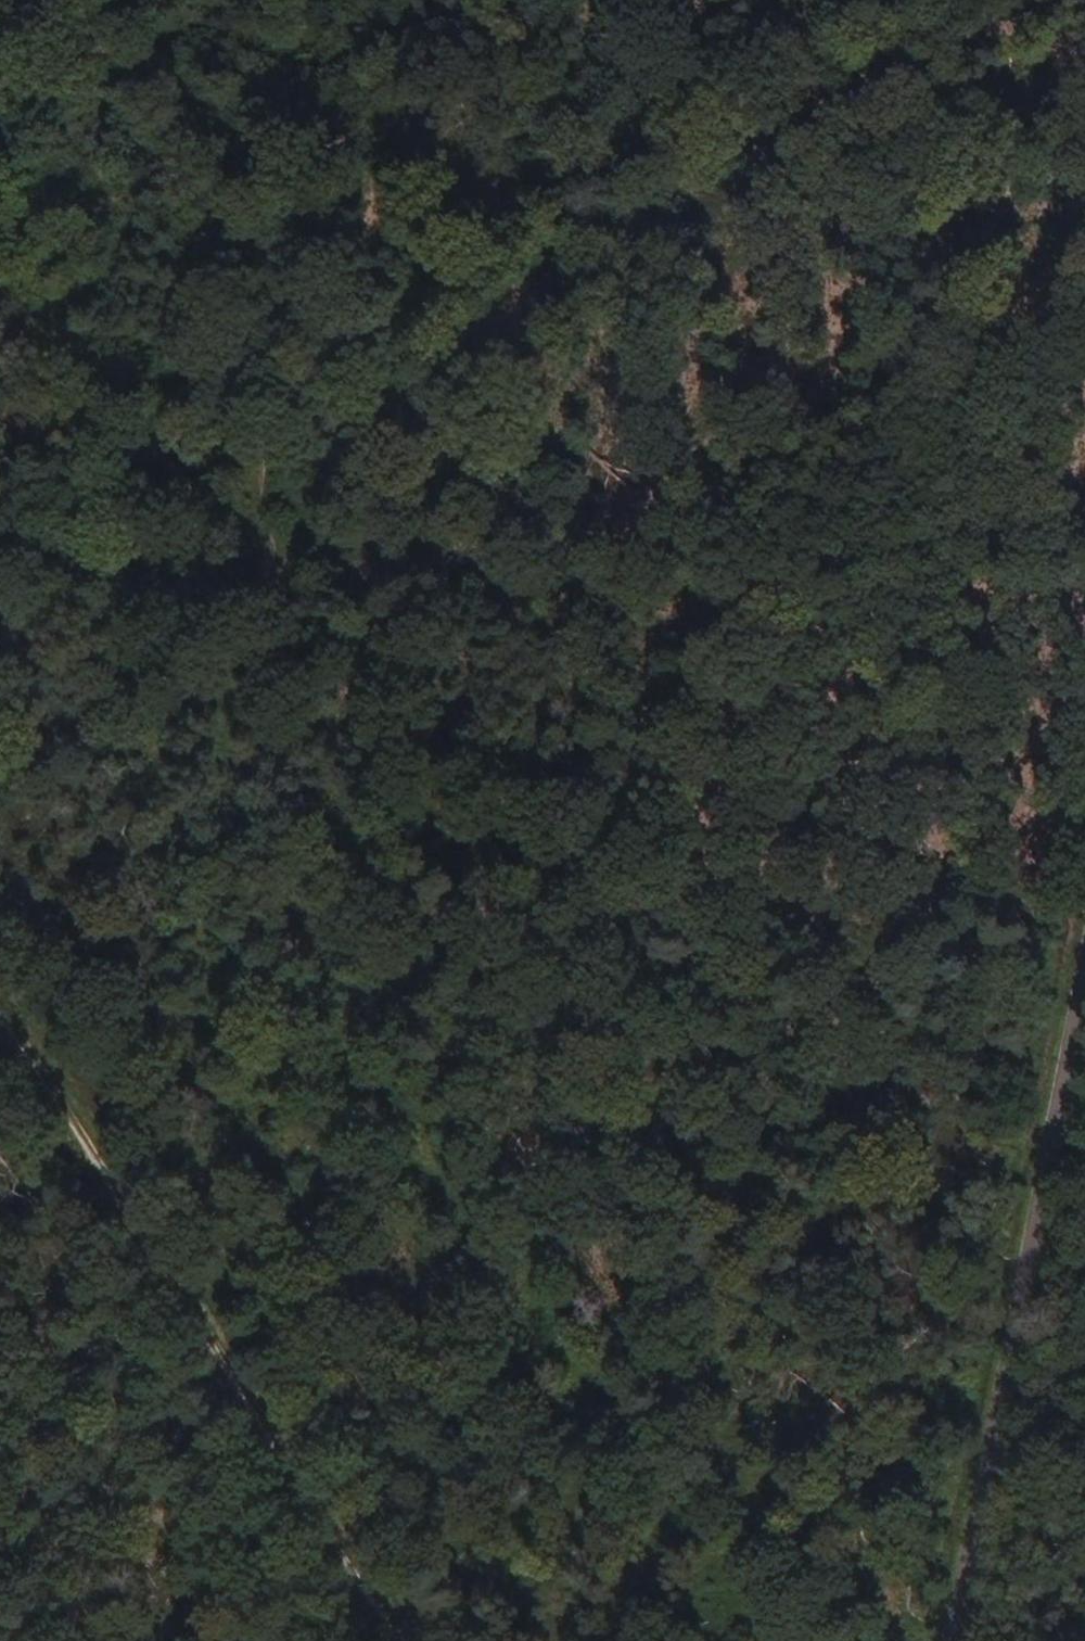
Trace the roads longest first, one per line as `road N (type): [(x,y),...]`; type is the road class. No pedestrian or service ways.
road 1 (track): [(394,1640),(0,1022)]
road 2 (unclassified): [(947,1640),(1084,949)]

